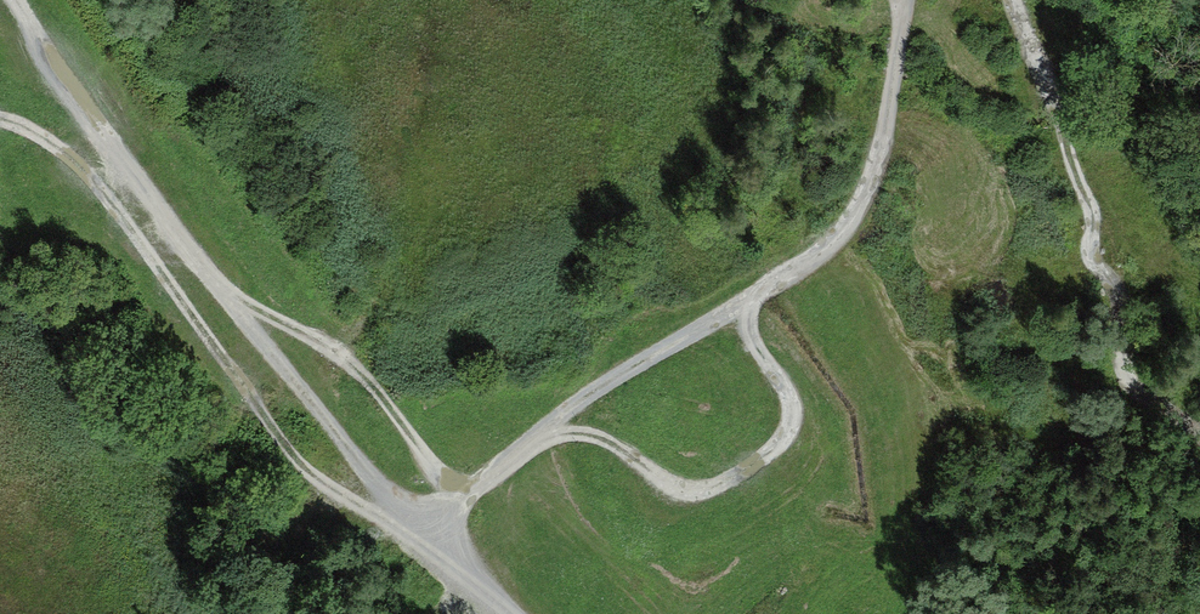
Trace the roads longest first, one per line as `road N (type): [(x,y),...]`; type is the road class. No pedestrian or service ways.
road 1 (track): [(0,118),(42,135),(106,197),(315,478),(418,536),(644,356),(826,247),(844,227),(877,153),(908,0)]
road 2 (track): [(505,613),(418,536),(262,343),(92,115),(17,0)]
road 3 (track): [(1199,438),(1122,377),(1119,304),(1092,259),(1095,219),(1013,0)]
road 4 (track): [(538,437),(590,437),(686,490),(731,479),(791,423),(749,322),(762,289)]
road 5 (track): [(224,293),(346,360),(446,483),(469,494)]

